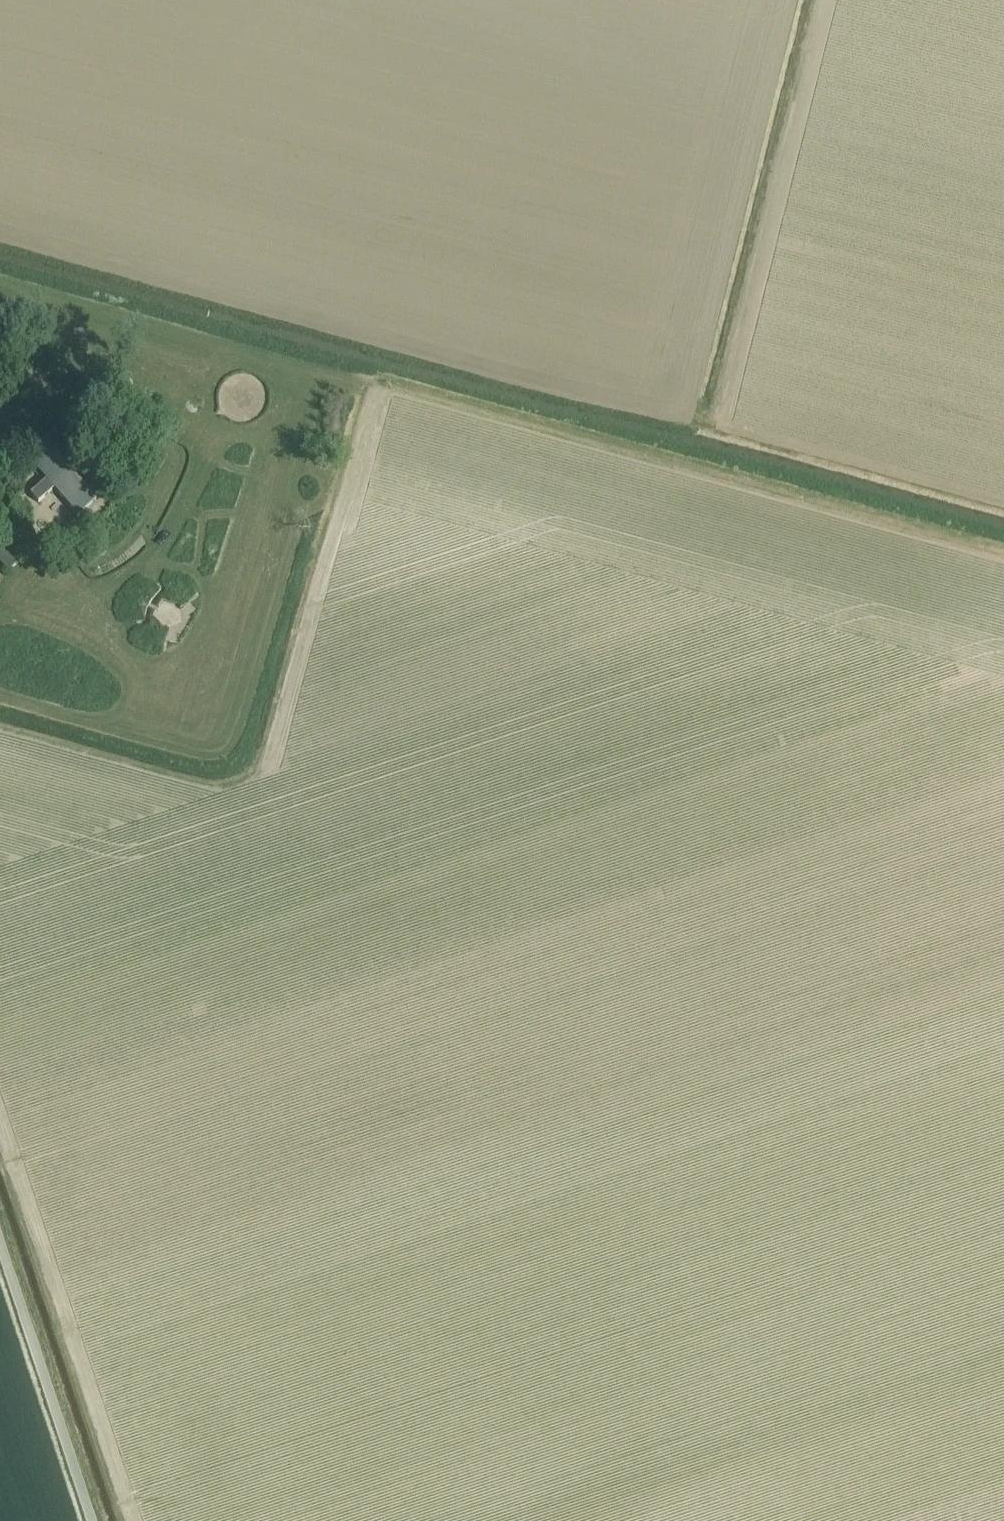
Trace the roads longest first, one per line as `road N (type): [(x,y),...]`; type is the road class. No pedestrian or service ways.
road 1 (unclassified): [(0,1246),(91,1520)]

